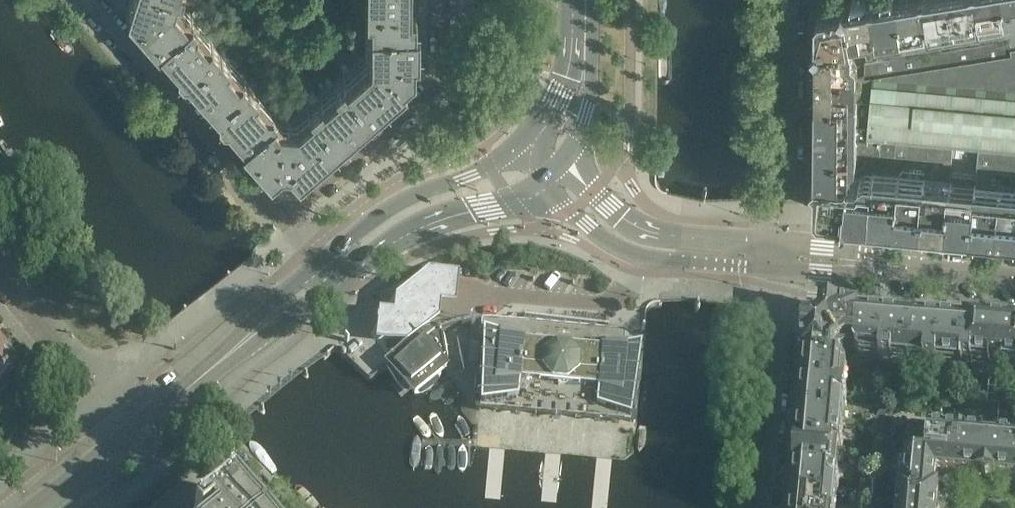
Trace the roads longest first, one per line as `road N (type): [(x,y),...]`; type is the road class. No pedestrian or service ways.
road 1 (residential): [(279,222),(429,95),(442,71),(443,0)]
road 2 (residential): [(94,0),(279,222)]
road 3 (unclassified): [(544,187),(635,256),(792,272)]
road 4 (unclassified): [(794,247),(631,226),(563,170)]
road 5 (residential): [(794,247),(795,0)]
road 6 (secondary): [(530,147),(410,197),(316,264)]
road 7 (residential): [(765,507),(792,272)]
road 8 (secondary): [(334,284),(421,225),(544,187)]
road 9 (secondary): [(128,434),(290,307)]
road 10 (residential): [(0,273),(128,434)]
road 11 (secondary): [(563,170),(587,111),(585,0)]
road 12 (secondary): [(576,0),(564,83),(530,147)]
road 13 (unclassified): [(1014,278),(876,264)]

